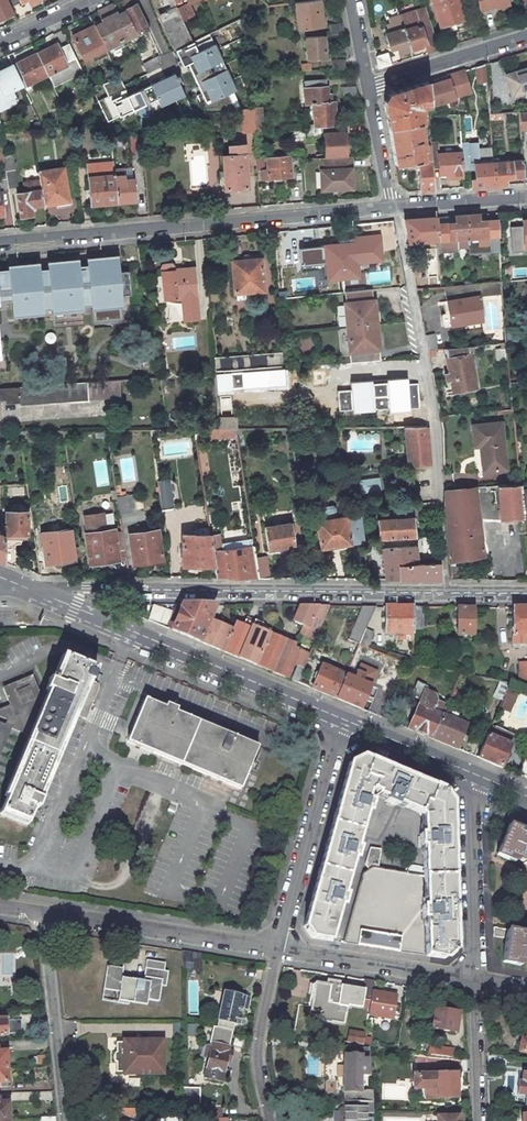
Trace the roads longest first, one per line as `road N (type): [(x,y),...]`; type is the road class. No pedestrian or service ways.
road 1 (residential): [(526,592),(118,586)]
road 2 (residential): [(0,242),(393,209)]
road 3 (secondary): [(101,621),(342,724)]
road 4 (residential): [(277,949),(43,914)]
road 5 (residential): [(277,949),(342,724)]
road 6 (residential): [(66,1120),(43,914)]
road 7 (residential): [(474,979),(277,949)]
road 8 (residential): [(474,979),(475,781)]
road 9 (residential): [(270,1120),(258,1049),(277,949)]
road 10 (residential): [(367,89),(526,39)]
road 11 (secondary): [(342,724),(475,781)]
road 12 (residential): [(479,1120),(474,979)]
road 13 (residential): [(393,209),(526,198)]
road 14 (residential): [(367,89),(393,209)]

